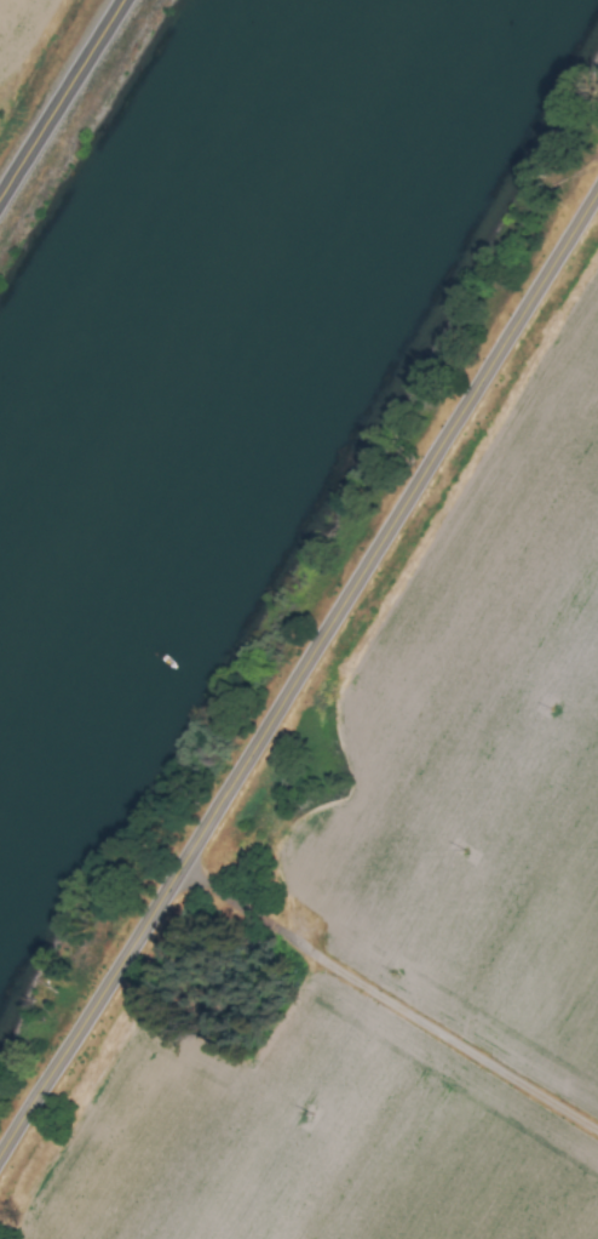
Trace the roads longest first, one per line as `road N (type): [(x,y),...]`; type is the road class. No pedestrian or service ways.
road 1 (secondary): [(597,188),(0,1160)]
road 2 (track): [(177,872),(597,1144)]
road 3 (primary): [(120,0),(0,197)]

